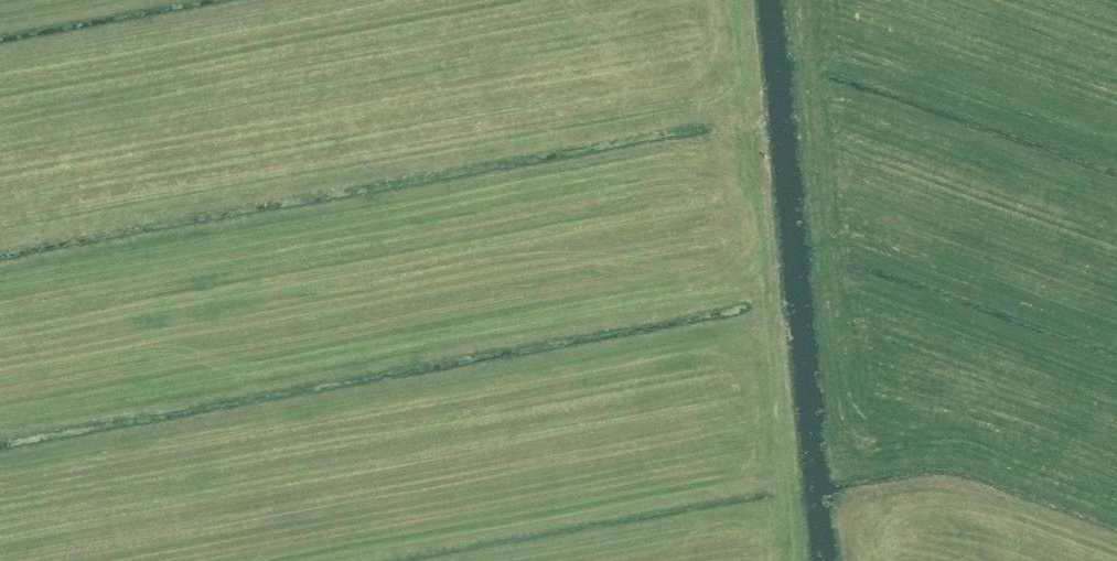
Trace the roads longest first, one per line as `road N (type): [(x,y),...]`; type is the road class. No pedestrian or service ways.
road 1 (track): [(744,0),(801,560)]

